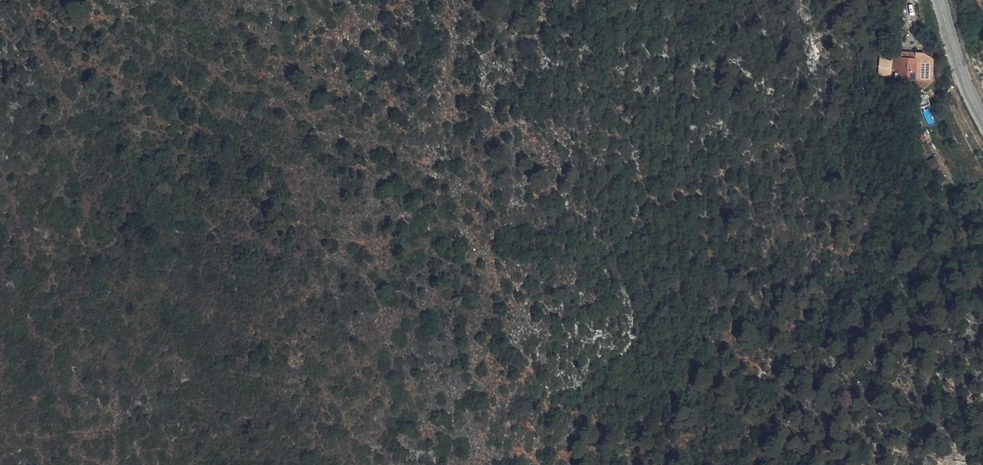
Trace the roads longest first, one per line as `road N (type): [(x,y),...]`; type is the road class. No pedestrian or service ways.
road 1 (tertiary): [(982,116),(939,0)]

